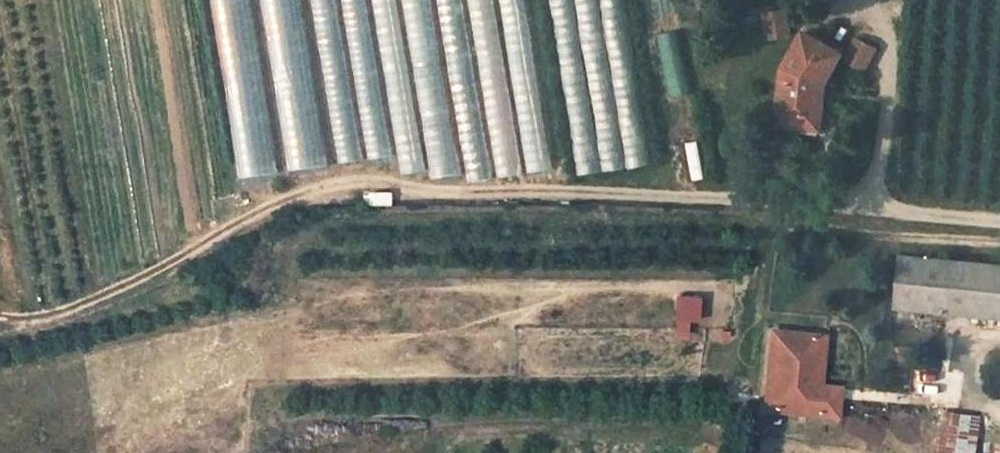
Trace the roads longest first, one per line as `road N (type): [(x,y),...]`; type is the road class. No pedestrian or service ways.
road 1 (track): [(0,334),(58,322),(284,200),(352,192),(523,191),(999,222)]
road 2 (track): [(283,306),(286,252),(312,224),(774,223),(999,244)]

